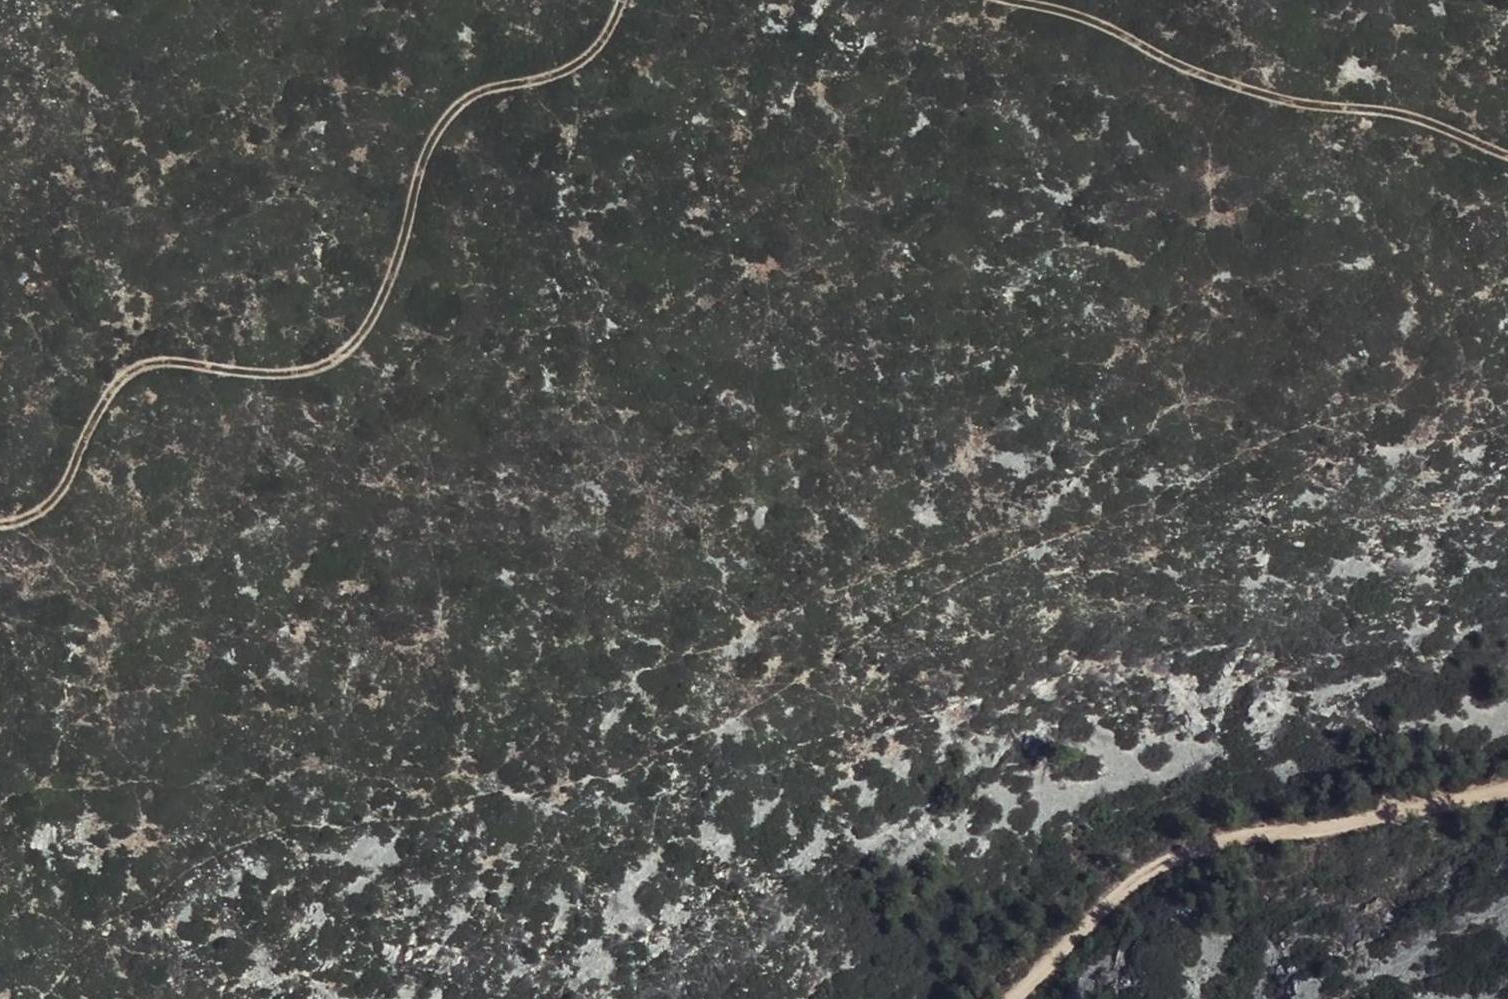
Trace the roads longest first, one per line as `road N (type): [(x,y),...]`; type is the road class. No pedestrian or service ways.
road 1 (track): [(0,522),(46,505),(62,487),(113,389),(134,367),(166,361),(302,371),(360,338),(394,266),(421,165),(450,111),(474,92),(576,66),(623,0)]
road 2 (track): [(1014,998),(1138,876),(1176,855),(1232,838),(1507,791)]
road 3 (track): [(1014,0),(1086,18),(1228,83),(1299,101),(1392,110),(1507,156)]

